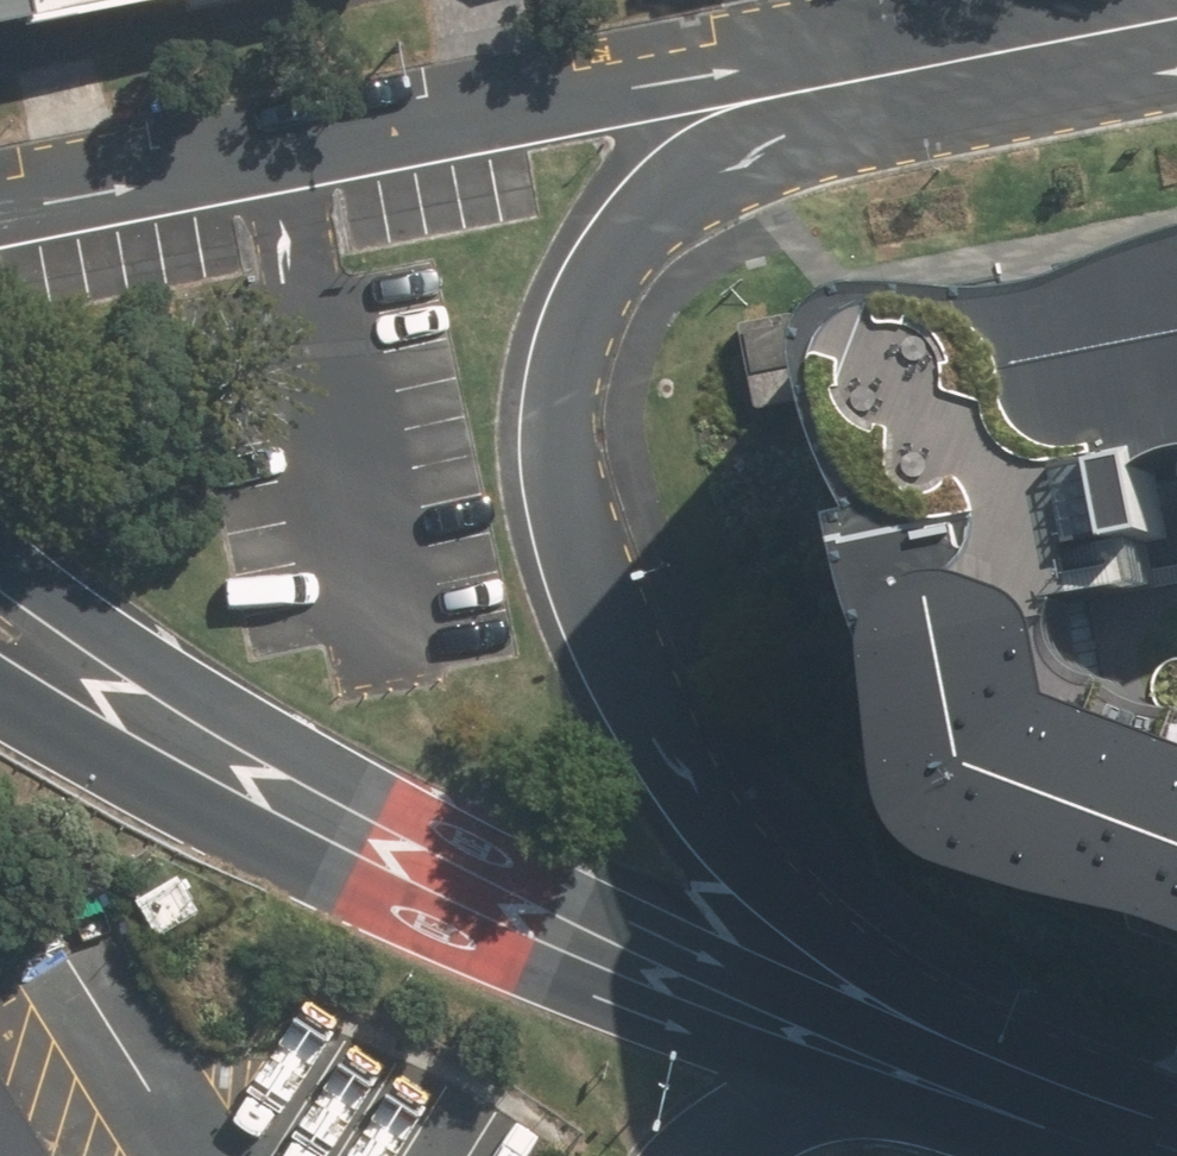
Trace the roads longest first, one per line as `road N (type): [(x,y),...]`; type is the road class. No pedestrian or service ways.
road 1 (residential): [(771,97),(722,129),(676,174),(591,307),(575,364),(573,462),(582,539),(598,598),(681,760),(846,963),(980,1090)]
road 2 (residential): [(0,216),(638,102),(771,97)]
road 3 (residential): [(0,557),(126,654),(498,912)]
road 4 (motorway): [(0,685),(398,878),(498,912)]
road 5 (secondary): [(498,912),(980,1090)]
road 6 (residential): [(771,97),(1176,11)]
road 7 (tertiary): [(716,1155),(765,1121),(832,1098),(980,1090)]
road 8 (secondary): [(980,1090),(1167,1155)]

